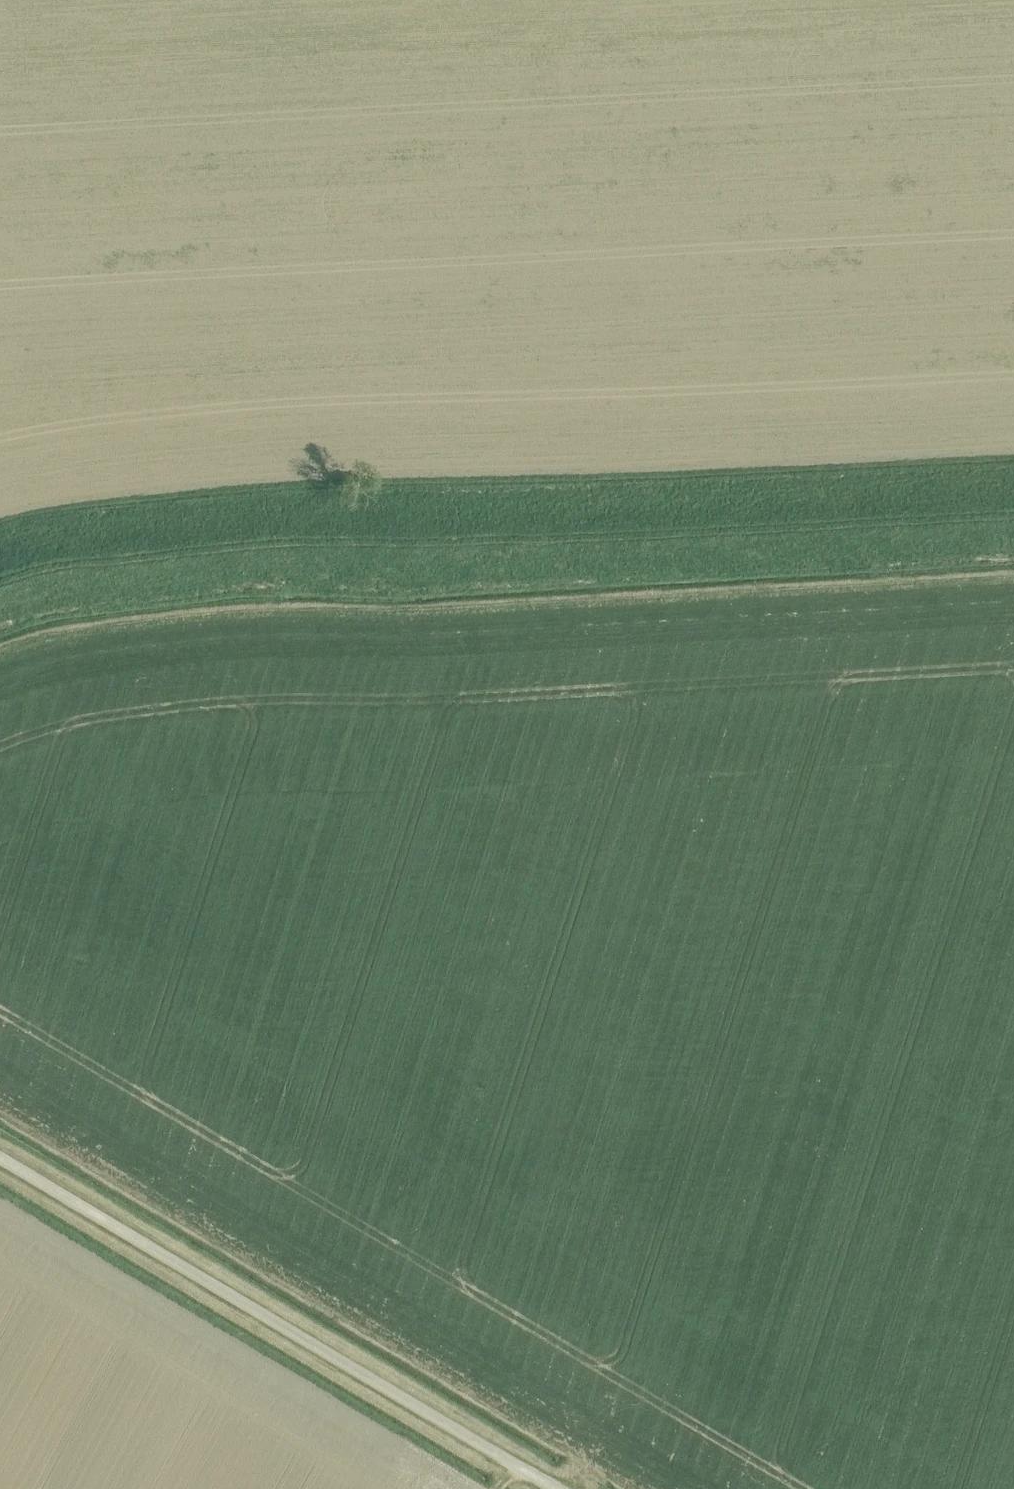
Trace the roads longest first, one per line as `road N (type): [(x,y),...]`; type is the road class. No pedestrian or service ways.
road 1 (unclassified): [(555,1488),(0,1158)]

